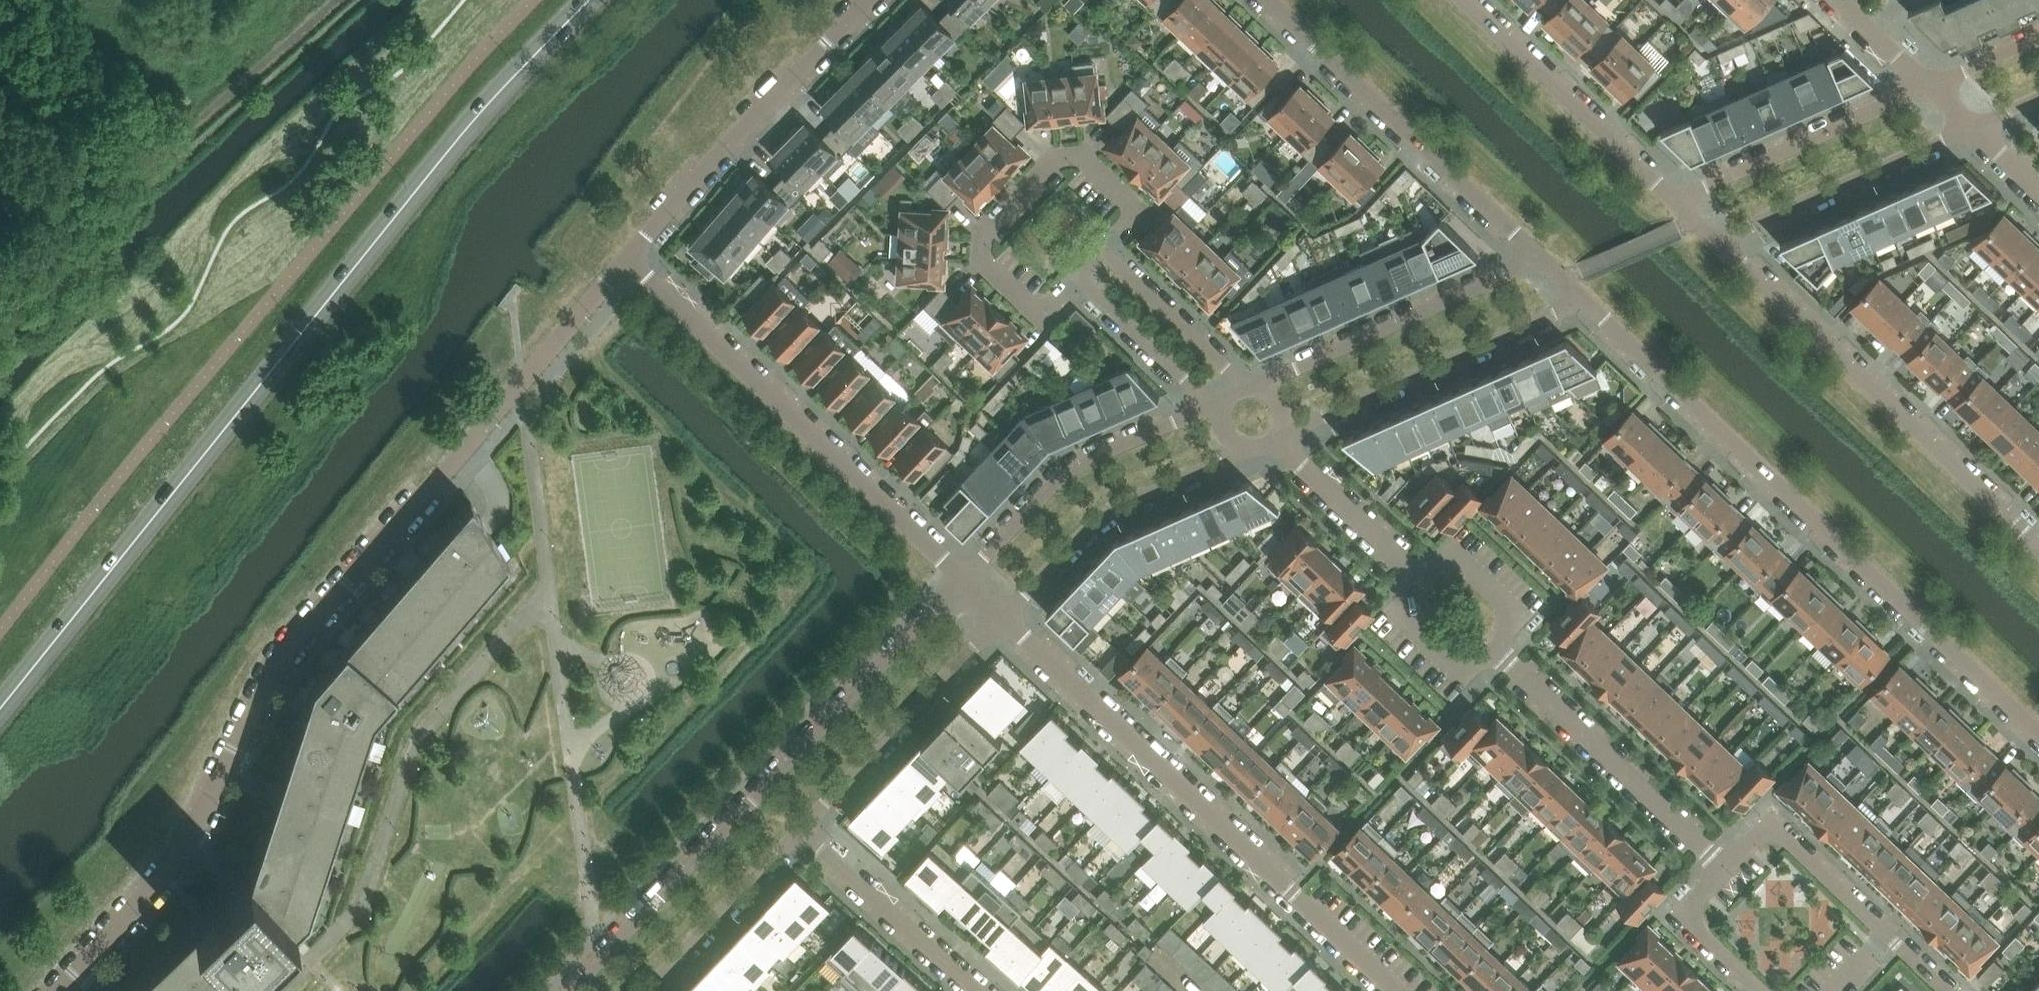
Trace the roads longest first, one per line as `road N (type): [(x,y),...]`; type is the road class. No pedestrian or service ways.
road 1 (residential): [(55,990),(184,845),(276,666),(631,265)]
road 2 (secondary): [(0,708),(470,125),(591,0)]
road 3 (residential): [(1582,298),(2038,739)]
road 4 (residential): [(961,581),(570,990)]
road 5 (residential): [(1399,990),(1000,618)]
road 6 (residential): [(961,581),(631,265)]
road 7 (residential): [(2038,550),(1716,243)]
road 8 (residential): [(1105,253),(1136,216),(1132,202),(1083,156),(1060,159),(982,241),(983,264),(1037,313),(1050,311),(1081,280)]
road 9 (residential): [(1263,0),(1537,257)]
road 10 (residential): [(631,265),(629,253),(872,0)]
road 11 (residential): [(1279,436),(1582,298)]
road 12 (residential): [(1537,257),(1249,387)]
road 13 (residential): [(1723,866),(1496,652)]
road 14 (residential): [(1210,405),(1063,477),(961,581)]
road 15 (residential): [(1000,618),(1090,527),(1241,449)]
road 16 (residential): [(798,832),(1000,618)]
road 17 (residential): [(1671,200),(1462,0)]
road 18 (residential): [(1929,85),(1671,200)]
road 19 (residential): [(1716,243),(1972,128)]
road 20 (residential): [(798,832),(975,990)]
road 21 (residential): [(1890,937),(1773,831),(1760,832),(1723,866)]
road 22 (residential): [(647,990),(798,832)]
road 23 (residential): [(1249,387),(1105,253)]
road 24 (residential): [(1416,577),(1279,436)]
road 25 (residential): [(1081,280),(1210,405)]
road 26 (residential): [(1723,866),(1687,909),(1688,920),(1762,990)]
road 27 (residential): [(1496,652),(1511,613),(1460,563),(1416,577)]
road 28 (residential): [(1416,577),(1405,621),(1455,669),(1496,652)]
road 29 (residential): [(1929,85),(1838,0)]

